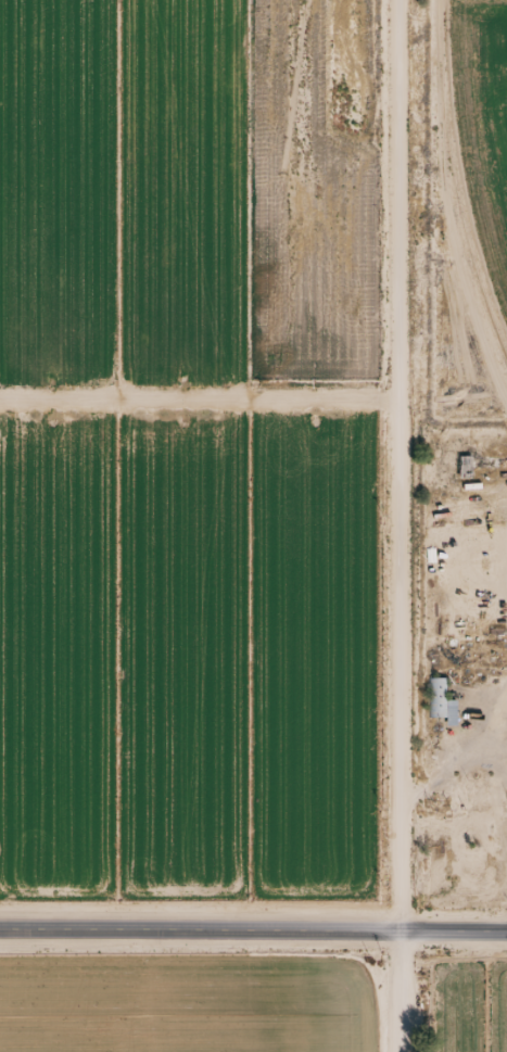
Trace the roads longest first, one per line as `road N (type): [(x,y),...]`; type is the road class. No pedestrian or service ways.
road 1 (residential): [(395,1051),(394,0)]
road 2 (tertiary): [(0,930),(506,930)]

